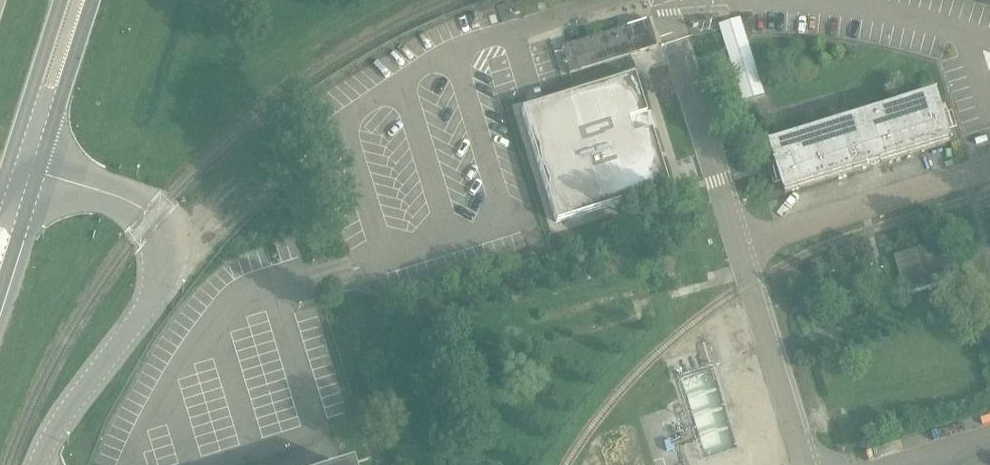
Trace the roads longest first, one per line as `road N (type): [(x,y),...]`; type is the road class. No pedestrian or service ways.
road 1 (unclassified): [(38,464),(75,399),(141,316),(164,264),(160,229),(142,209),(38,172)]
road 2 (secondary): [(38,172),(92,0)]
road 3 (secondary): [(65,0),(11,164)]
road 4 (secondary): [(0,297),(38,172)]

